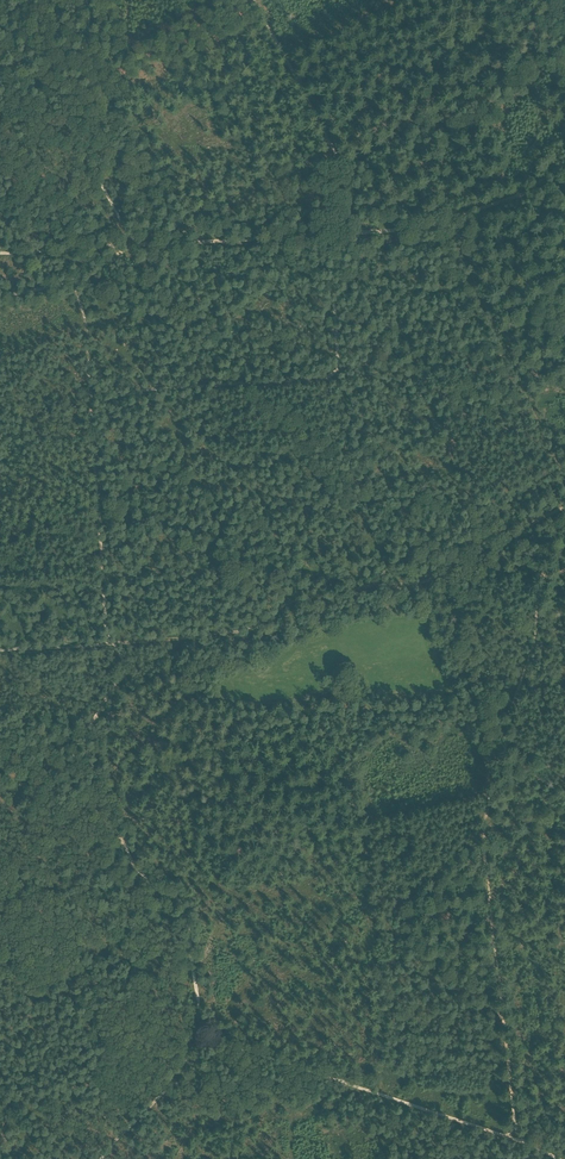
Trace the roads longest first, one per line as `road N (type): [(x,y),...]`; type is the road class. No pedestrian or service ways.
road 1 (track): [(564,505),(552,512),(481,828),(519,1141)]
road 2 (track): [(552,512),(415,579),(361,586),(231,630),(0,647)]
road 3 (track): [(126,676),(96,718),(89,761),(127,856),(169,893),(185,925),(198,1012),(195,1060)]
road 4 (track): [(76,279),(105,639),(122,654),(126,676)]
road 5 (track): [(88,391),(339,376),(330,236)]
road 6 (track): [(449,219),(564,479)]
road 7 (track): [(130,247),(64,110),(87,27),(86,0)]
road 8 (track): [(564,180),(418,229),(330,236)]
road 9 (track): [(422,1108),(234,1045),(195,1060)]
road 10 (track): [(154,244),(249,189),(336,158)]
road 11 (track): [(336,158),(252,0)]
road 12 (track): [(330,236),(154,244)]
road 13 (track): [(130,247),(71,281),(0,298)]
road 14 (track): [(195,1060),(100,1158)]
road 15 (track): [(0,253),(130,247)]
road 16 (track): [(379,1094),(376,964)]

